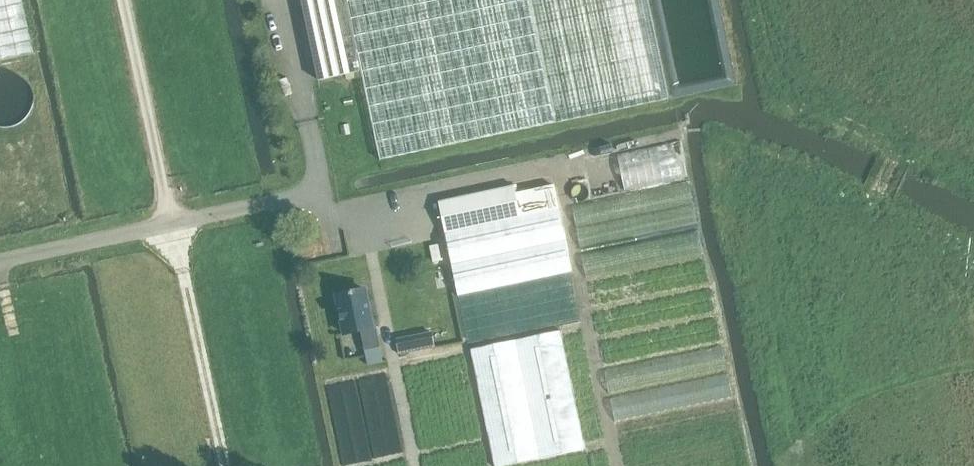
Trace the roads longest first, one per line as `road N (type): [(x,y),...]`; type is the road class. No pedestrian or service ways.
road 1 (residential): [(0,262),(321,188),(308,125)]
road 2 (track): [(555,160),(618,465)]
road 3 (track): [(367,226),(416,465)]

